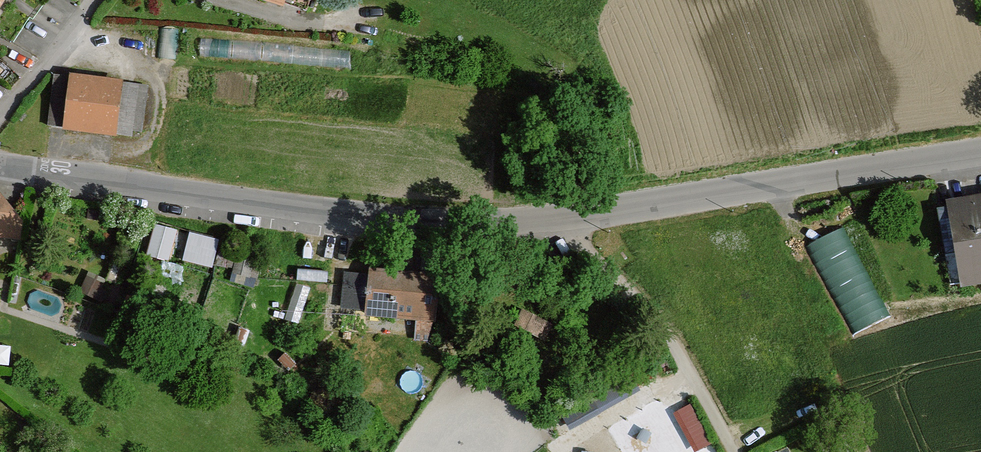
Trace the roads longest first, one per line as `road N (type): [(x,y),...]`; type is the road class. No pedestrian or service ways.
road 1 (unclassified): [(555,220),(366,216),(0,167)]
road 2 (unclassified): [(980,152),(555,220)]
road 3 (unclassified): [(555,220),(665,332),(735,451)]
road 4 (unclassified): [(0,113),(95,0)]

